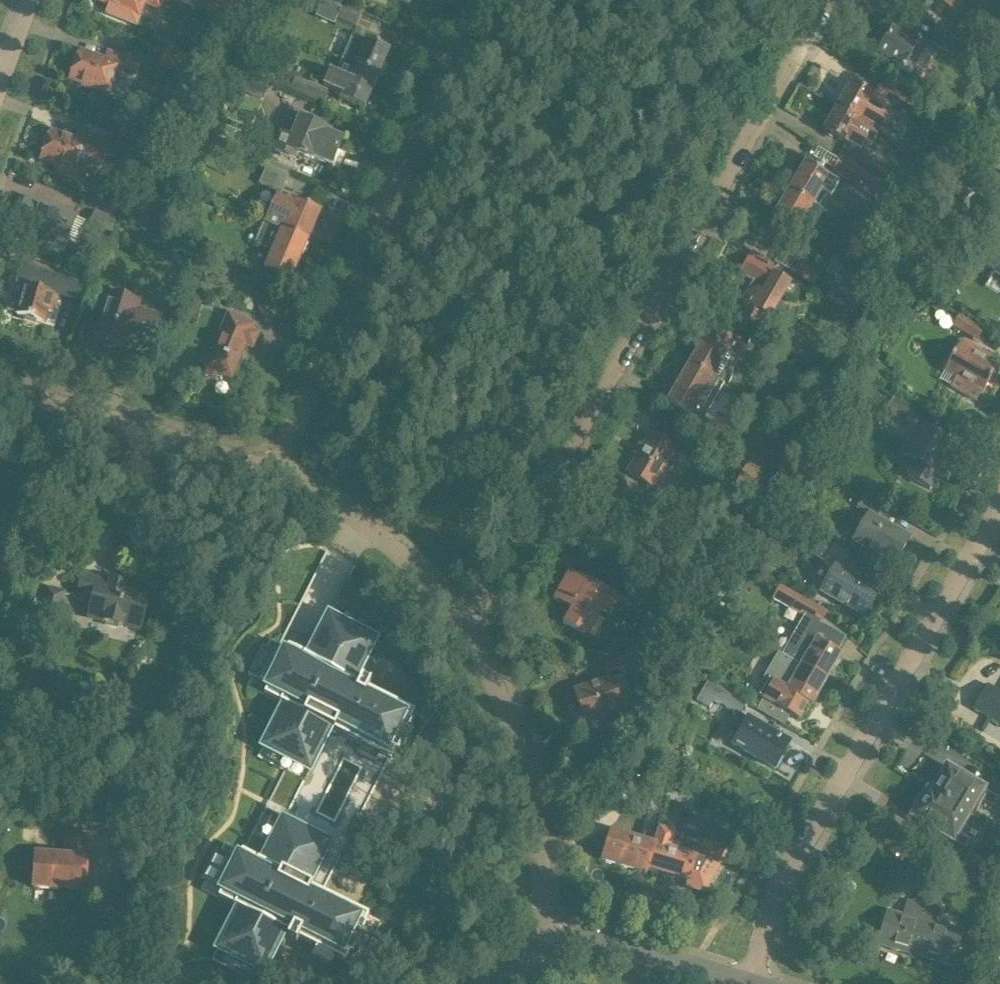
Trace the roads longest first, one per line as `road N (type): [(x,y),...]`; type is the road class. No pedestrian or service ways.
road 1 (residential): [(457,619),(496,574),(827,0)]
road 2 (residential): [(749,983),(773,904),(999,509)]
road 3 (residential): [(277,474),(477,0)]
road 4 (residential): [(457,619),(499,696),(527,780),(541,862),(534,923)]
road 5 (residential): [(277,474),(0,386)]
road 6 (residential): [(457,619),(377,534),(277,474)]
road 7 (residential): [(740,983),(534,923)]

